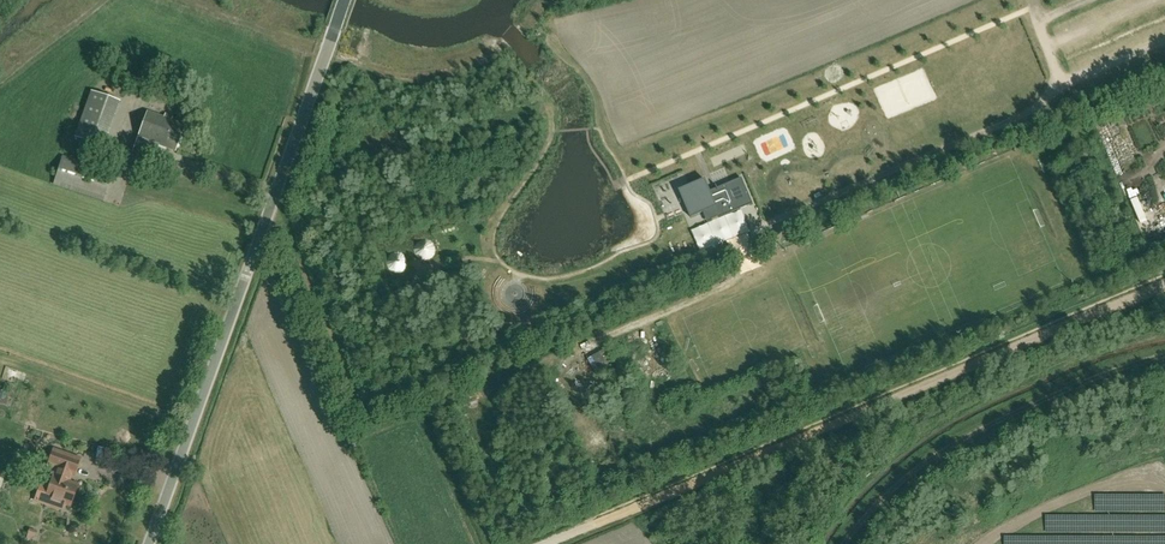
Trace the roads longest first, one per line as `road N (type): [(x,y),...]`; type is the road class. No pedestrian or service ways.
road 1 (track): [(576,532),(1164,284)]
road 2 (unclassified): [(149,543),(345,0)]
road 3 (track): [(757,268),(747,234),(1055,100),(1063,80),(1031,0)]
road 4 (track): [(627,180),(1032,9)]
road 5 (track): [(499,51),(427,79),(325,56)]

